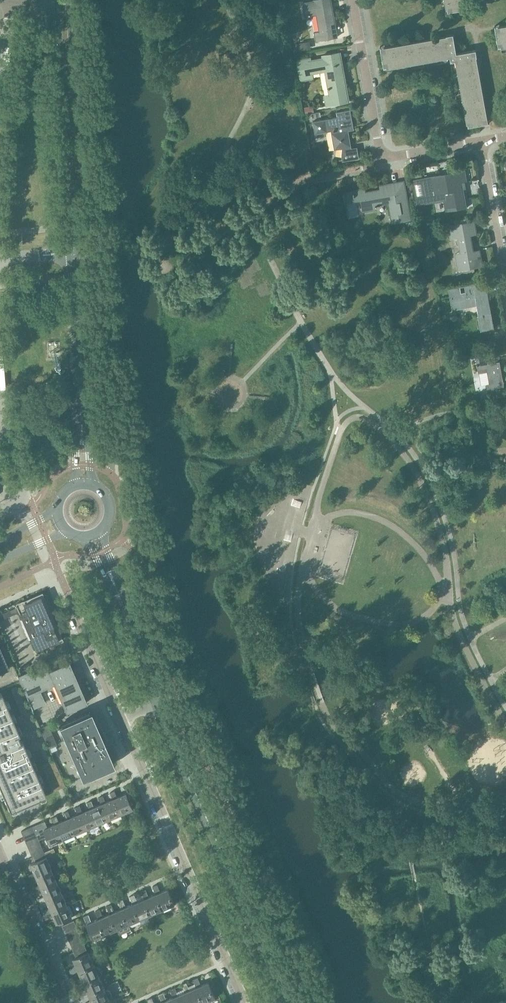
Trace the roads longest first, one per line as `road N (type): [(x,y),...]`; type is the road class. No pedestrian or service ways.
road 1 (secondary): [(287,1002),(158,702)]
road 2 (residential): [(120,718),(245,1002)]
road 3 (tertiary): [(74,253),(53,3)]
road 4 (residential): [(67,1002),(0,845)]
road 5 (tertiary): [(81,413),(74,253)]
road 6 (residential): [(381,158),(356,0)]
road 7 (residential): [(505,276),(481,141)]
road 8 (secondary): [(158,702),(114,582)]
road 9 (residential): [(71,600),(120,718)]

